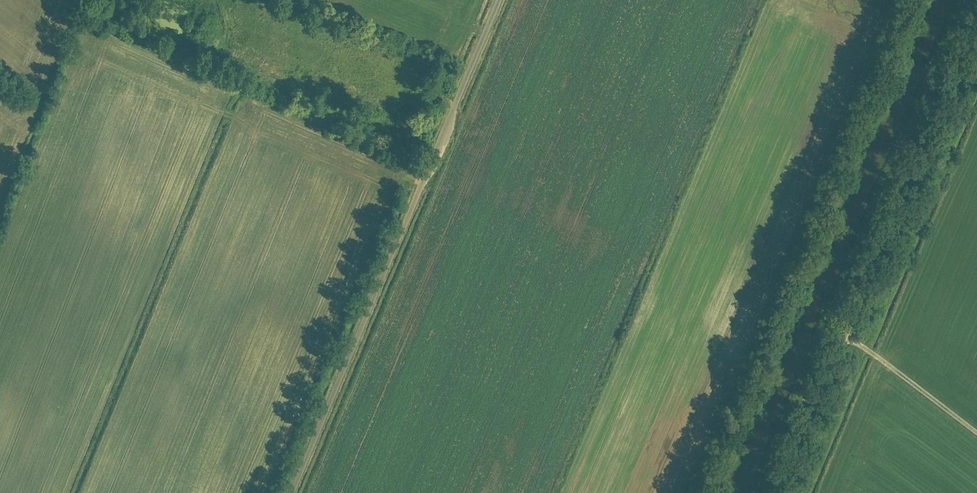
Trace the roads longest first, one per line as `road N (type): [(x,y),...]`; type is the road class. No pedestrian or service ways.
road 1 (residential): [(287,492),(494,0)]
road 2 (unclassified): [(976,16),(776,492)]
road 3 (track): [(976,433),(845,331)]

